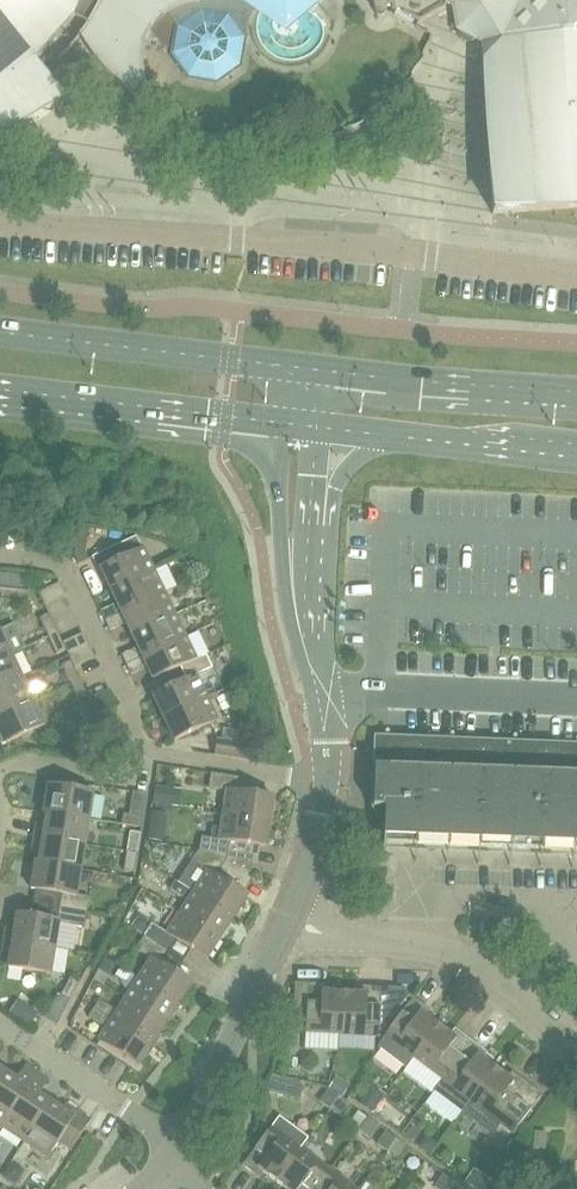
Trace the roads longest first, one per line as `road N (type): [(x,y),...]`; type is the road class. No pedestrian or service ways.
road 1 (residential): [(576,1040),(487,971),(457,958),(286,918)]
road 2 (primary): [(312,369),(0,332)]
road 3 (primary): [(0,388),(281,422)]
road 4 (residential): [(127,751),(133,706),(72,573),(65,565),(0,559)]
road 5 (primary): [(576,391),(312,369)]
road 6 (primary): [(324,426),(576,458)]
road 7 (unclassified): [(326,694),(576,702)]
road 8 (residential): [(168,1137),(286,918)]
road 9 (unclassified): [(281,422),(280,535),(308,631)]
road 10 (unclassified): [(308,631),(324,426)]
road 11 (residential): [(168,1137),(0,1022)]
road 12 (residential): [(328,781),(127,751)]
road 13 (unclassified): [(406,252),(576,275)]
road 14 (residential): [(127,751),(122,784),(0,770)]
road 15 (unclassified): [(286,918),(328,781)]

